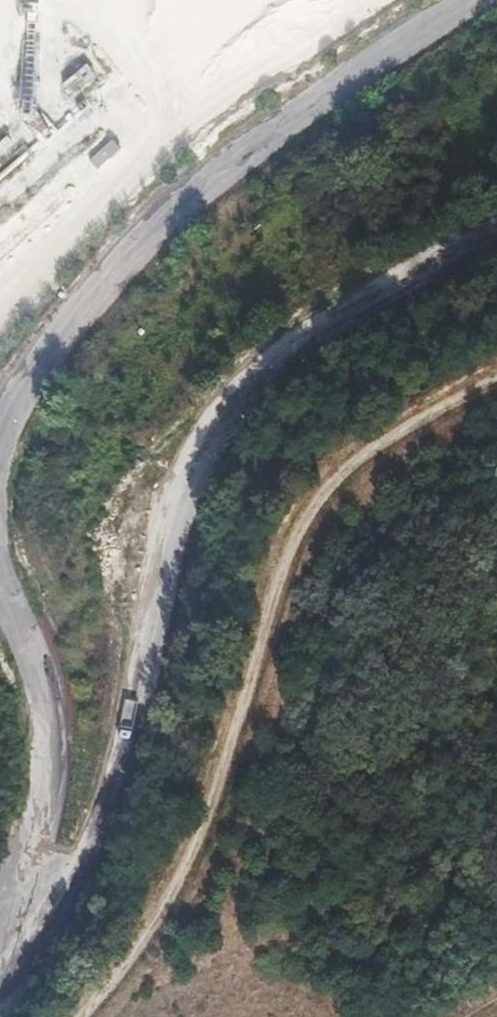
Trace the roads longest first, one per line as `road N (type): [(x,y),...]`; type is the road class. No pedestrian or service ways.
road 1 (track): [(0,989),(19,969),(101,823),(185,477),(253,369),(297,331),(496,228)]
road 2 (track): [(80,1016),(163,915),(282,569),(324,496),(376,444),(496,378)]

